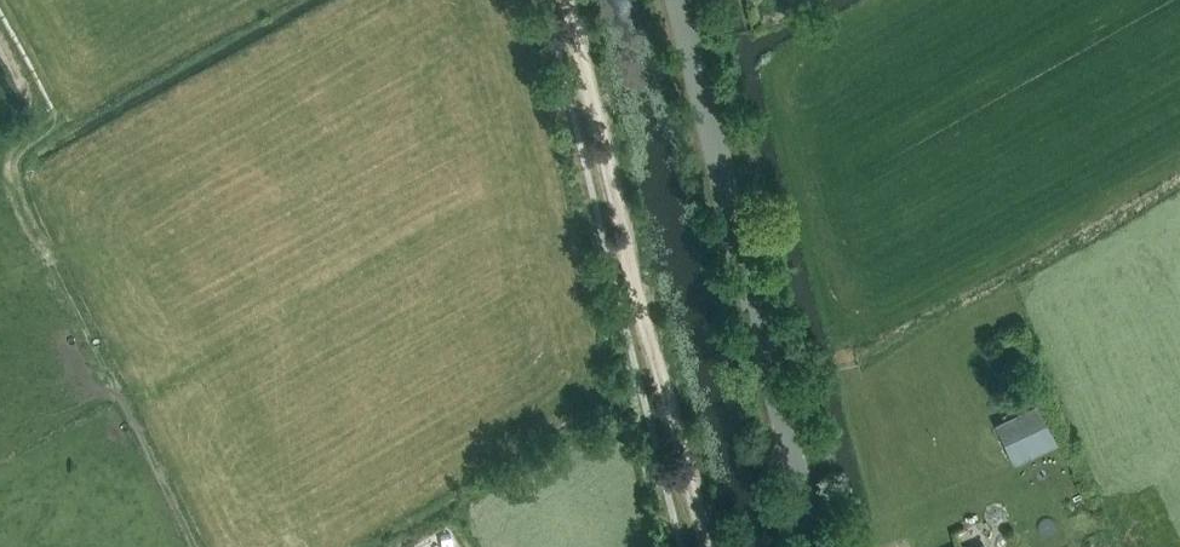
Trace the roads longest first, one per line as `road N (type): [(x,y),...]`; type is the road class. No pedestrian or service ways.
road 1 (track): [(707,546),(568,0)]
road 2 (tertiary): [(812,546),(674,0)]

